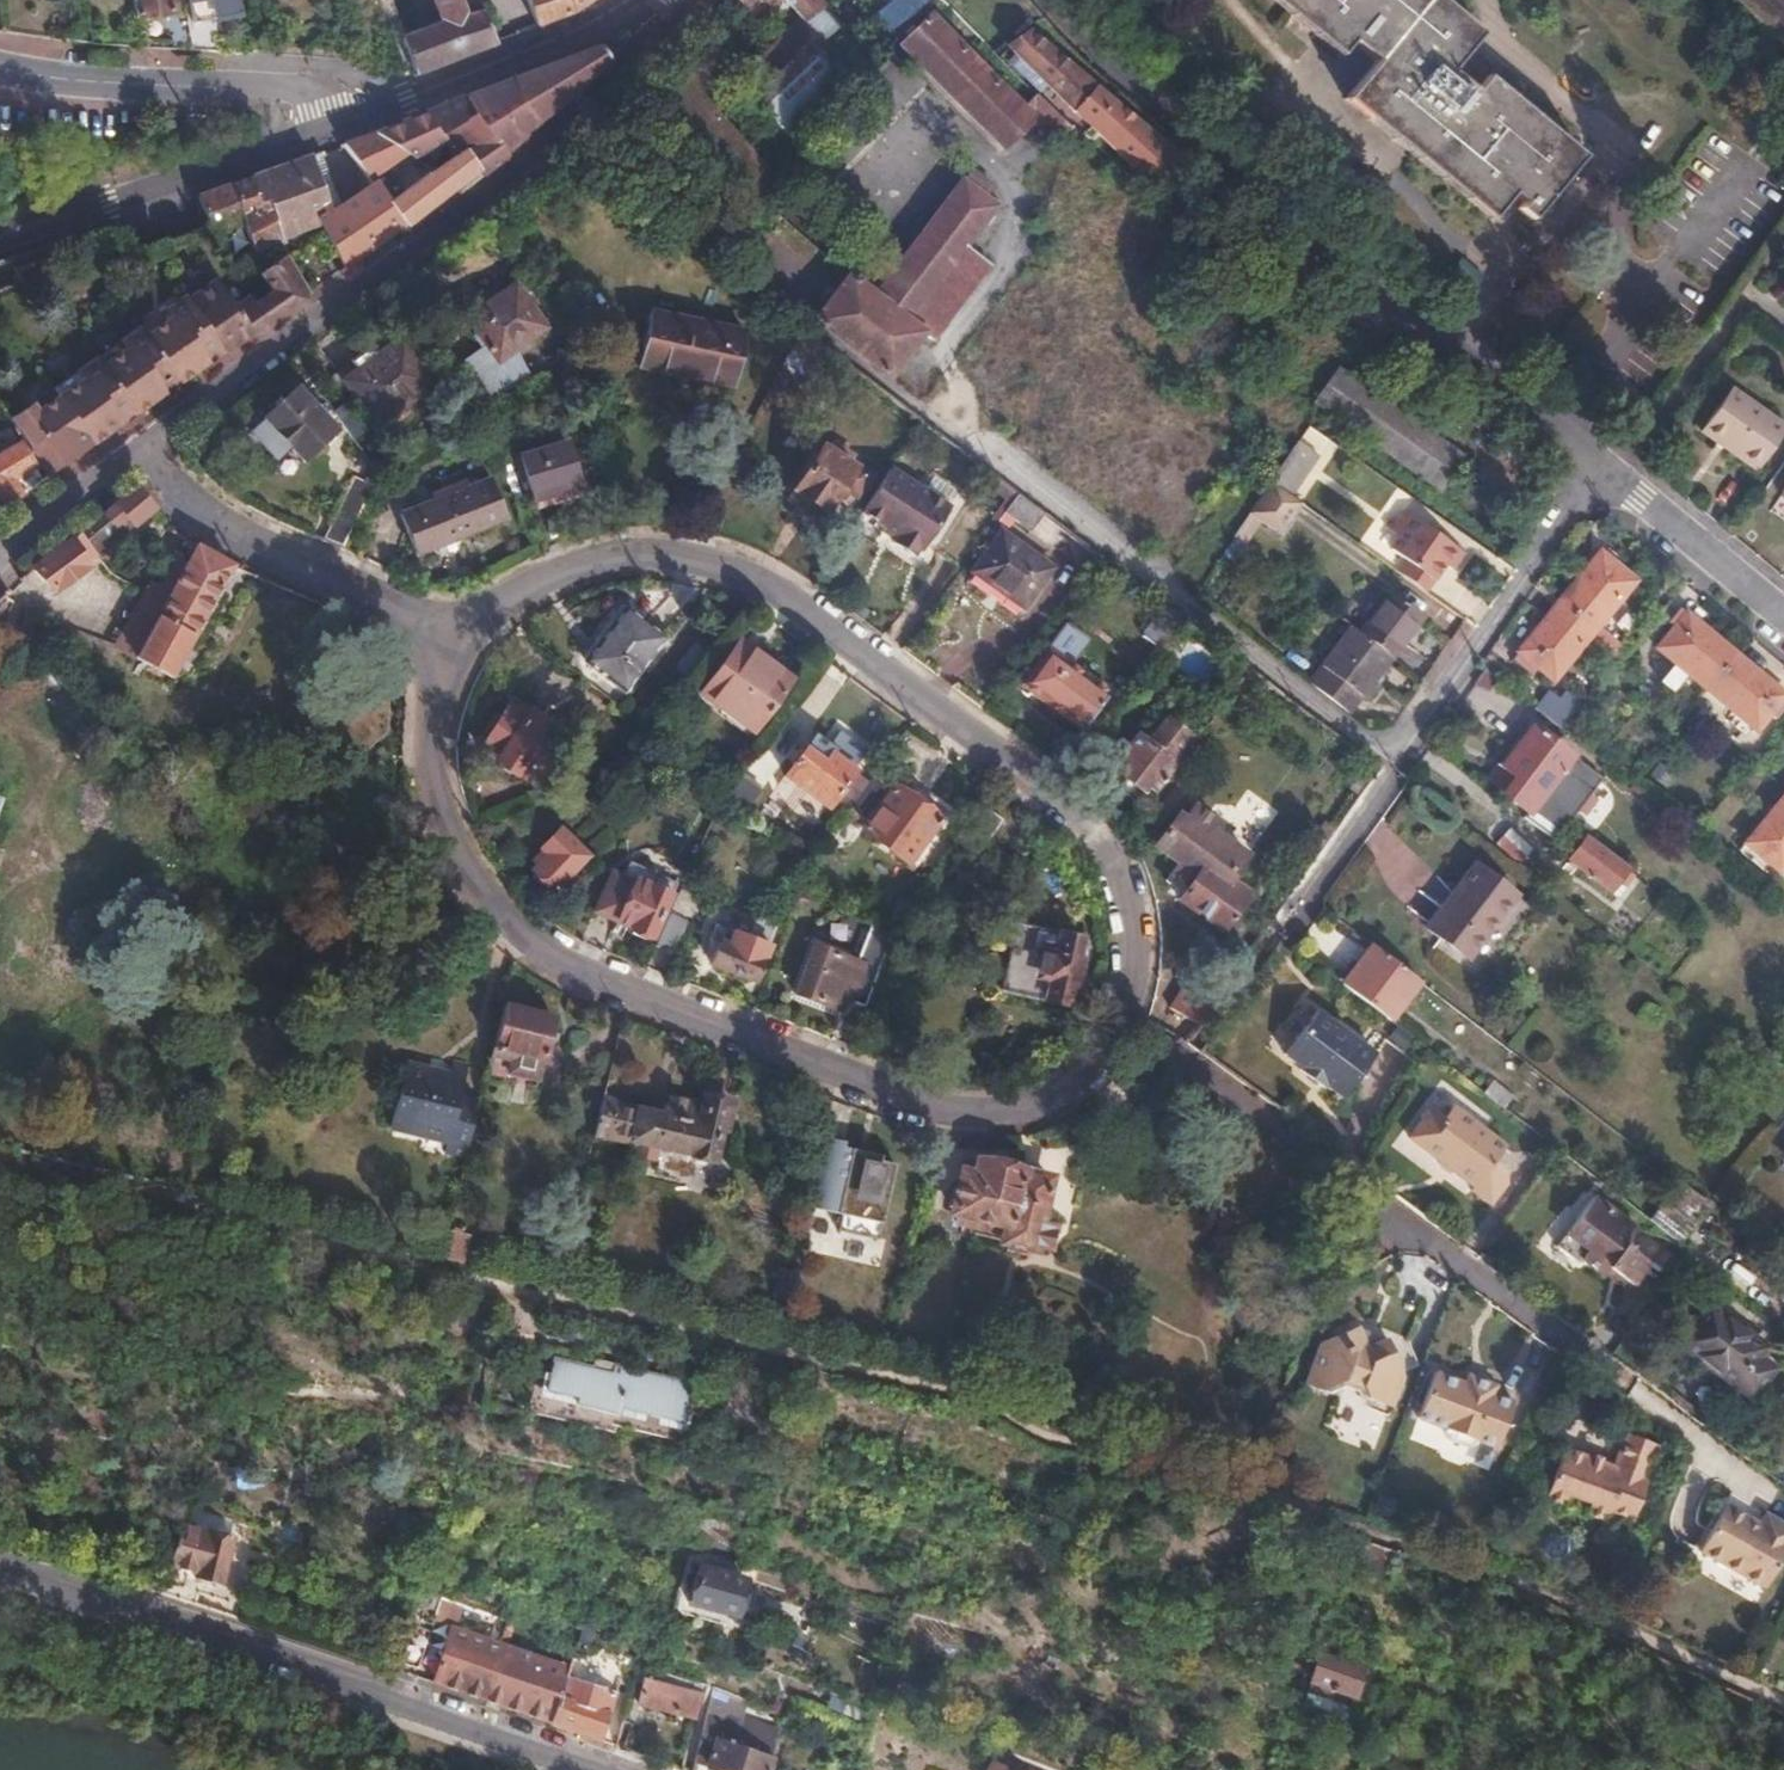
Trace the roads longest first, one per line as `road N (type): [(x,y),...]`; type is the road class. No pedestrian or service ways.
road 1 (residential): [(435,628),(433,758),(459,872),(528,953),(936,1111),(1000,1115),(1067,1088),(1109,1035),(1132,964),(1127,907),(1105,839),(777,594),(673,556),(599,564),(482,613)]
road 2 (residential): [(1783,614),(1150,88),(1064,0)]
road 3 (residential): [(686,0),(681,18),(634,73),(143,445)]
road 4 (tertiary): [(0,1591),(326,1687),(559,1769)]
road 5 (tertiary): [(0,239),(336,125)]
road 6 (residential): [(0,70),(76,84),(303,90),(328,106),(336,125)]
road 7 (residential): [(143,445),(185,502),(435,628)]
road 8 (tertiary): [(336,125),(584,33),(643,0)]
road 9 (residential): [(143,445),(0,546)]

